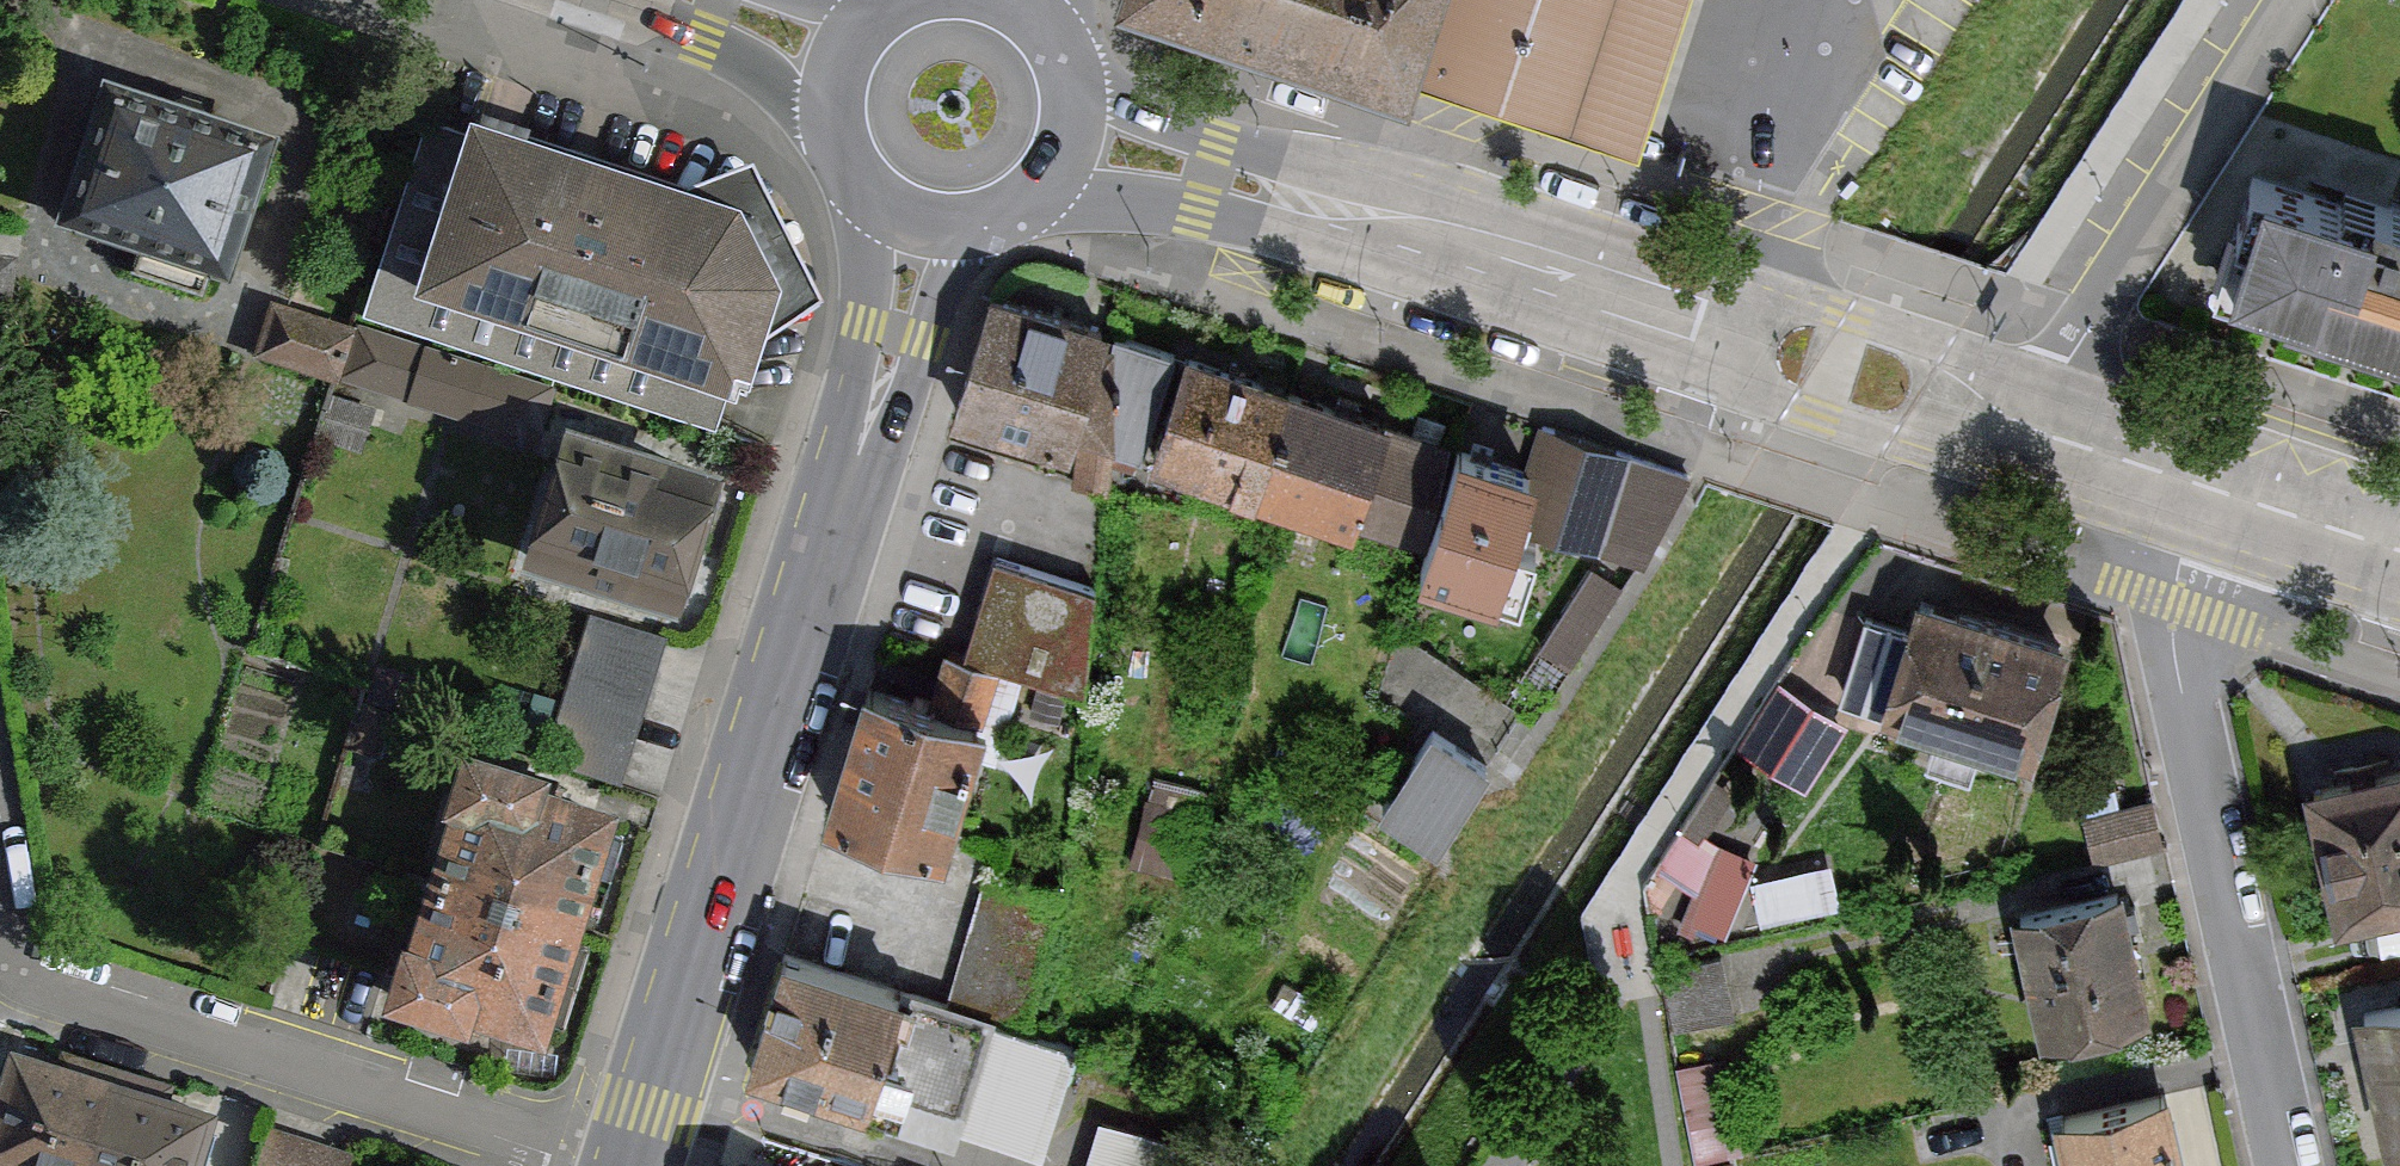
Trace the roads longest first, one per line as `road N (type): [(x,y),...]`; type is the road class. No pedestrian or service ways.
road 1 (secondary): [(2211,490),(1076,138)]
road 2 (primary): [(630,1165),(897,329),(915,228)]
road 3 (residential): [(2285,1165),(2174,637),(2211,490)]
road 4 (residential): [(604,1165),(72,999),(33,978),(0,933)]
road 5 (primary): [(844,48),(831,82),(837,154),(882,212),(915,228)]
road 6 (primary): [(915,228),(983,231),(1015,218),(1064,170),(1076,138)]
road 7 (secondary): [(2399,553),(2211,490)]
road 8 (primary): [(1076,138),(1073,68),(1057,37),(1014,0)]
road 9 (primary): [(705,0),(844,48)]

